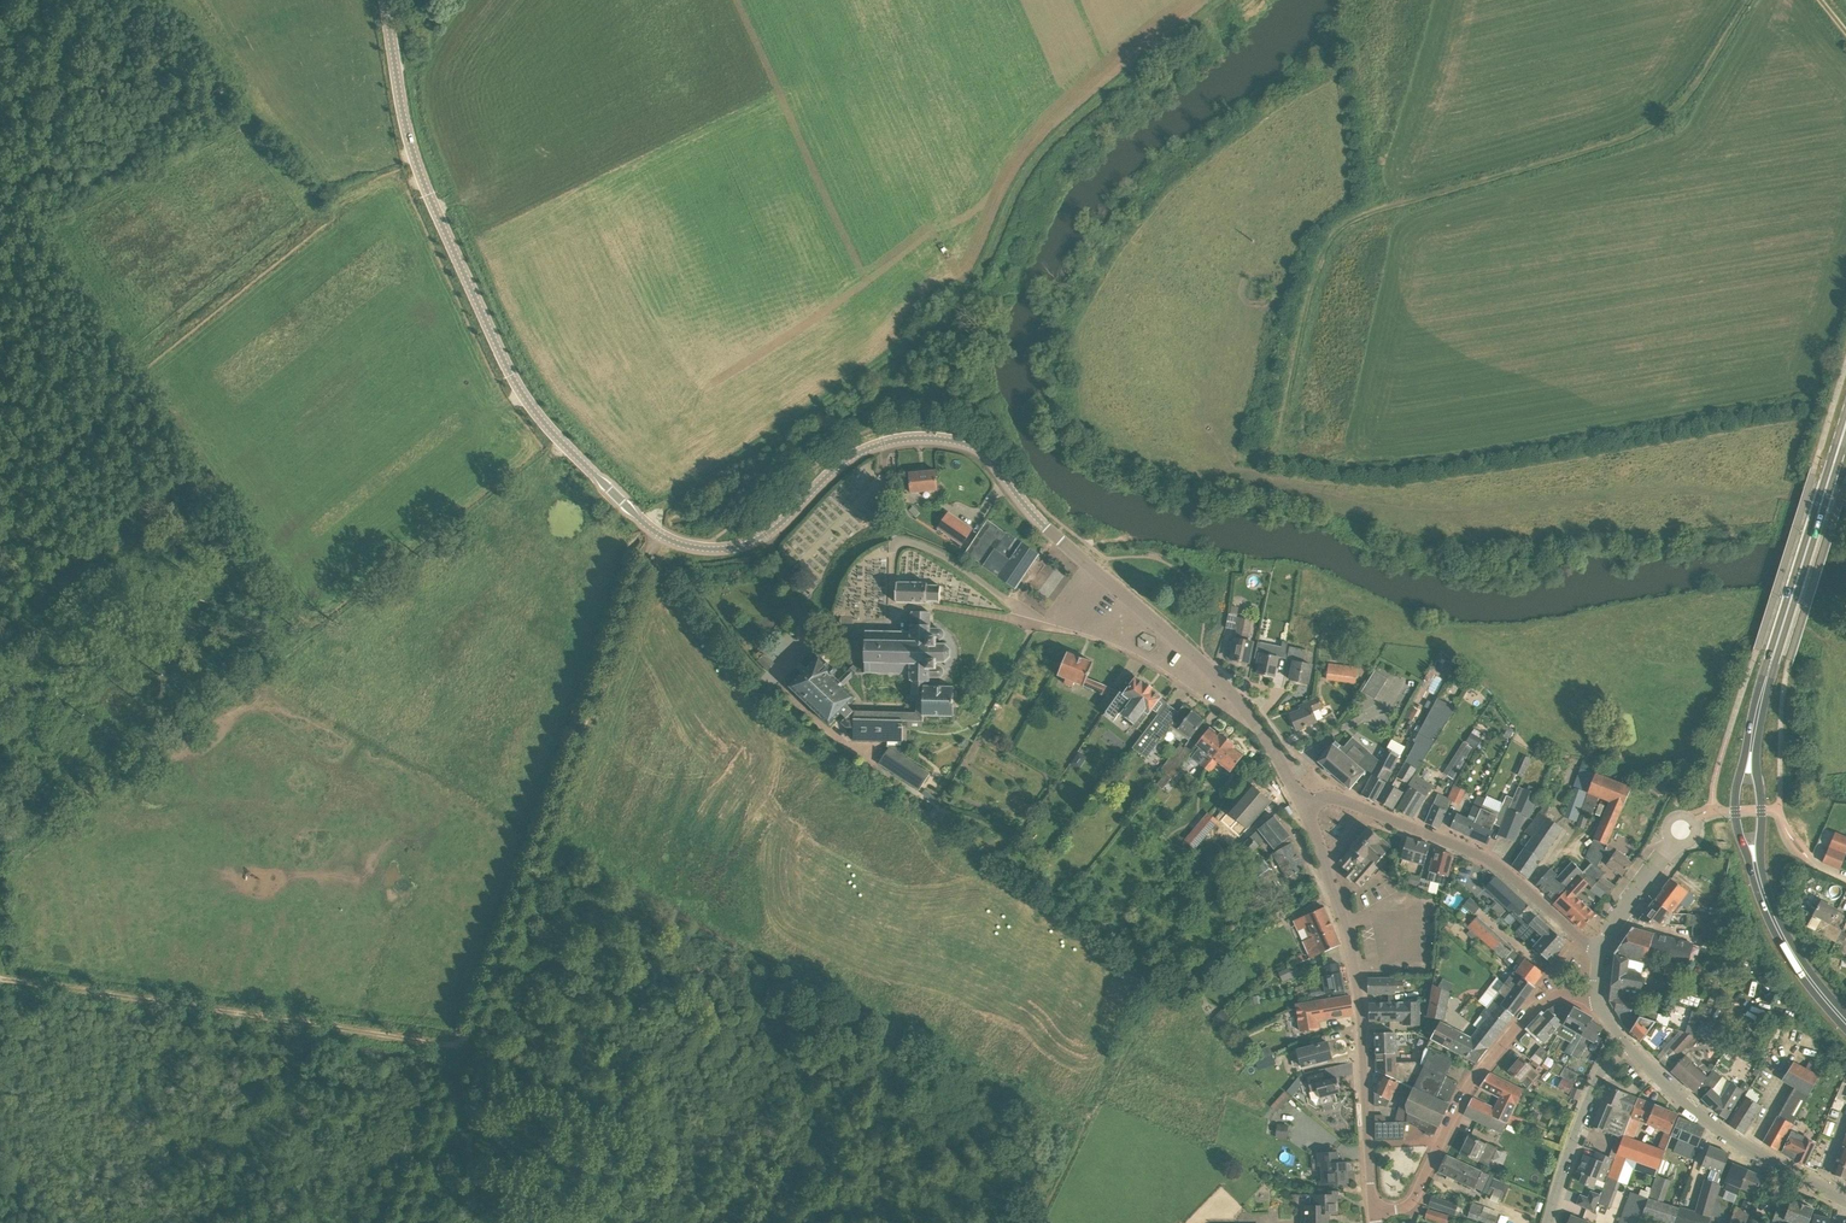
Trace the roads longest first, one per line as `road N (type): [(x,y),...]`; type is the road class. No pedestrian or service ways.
road 1 (residential): [(1305,807),(1263,732),(1203,665),(1069,548),(989,457),(968,445),(916,437),(866,449),(780,525),(745,544),(687,546),(641,521),(554,434),(496,343),(416,164),(383,0)]
road 2 (track): [(1225,0),(1058,133),(1019,185),(966,303),(641,521)]
road 3 (track): [(1279,441),(1318,264),(1331,238),(1374,212),(1644,133),(1689,96),(1749,0)]
road 4 (track): [(466,1046),(657,533)]
road 5 (track): [(0,981),(466,1046)]
road 6 (residential): [(1374,1212),(1358,973),(1305,807)]
road 7 (residential): [(1598,956),(1484,855),(1334,798),(1305,807)]
road 8 (primary): [(1752,750),(1761,696),(1845,424)]
road 9 (residential): [(1374,1212),(1410,1205),(1474,1083),(1543,1001),(1599,999)]
road 10 (residential): [(1845,1197),(1720,1132),(1619,1039)]
road 11 (residential): [(1550,1222),(1589,1100),(1619,1039)]
road 12 (primary): [(1845,1023),(1785,941),(1760,883)]
road 13 (primary): [(1752,750),(1737,821),(1760,883)]
road 14 (residential): [(1598,956),(1674,843)]
road 15 (primary): [(1760,883),(1761,809),(1752,750)]

